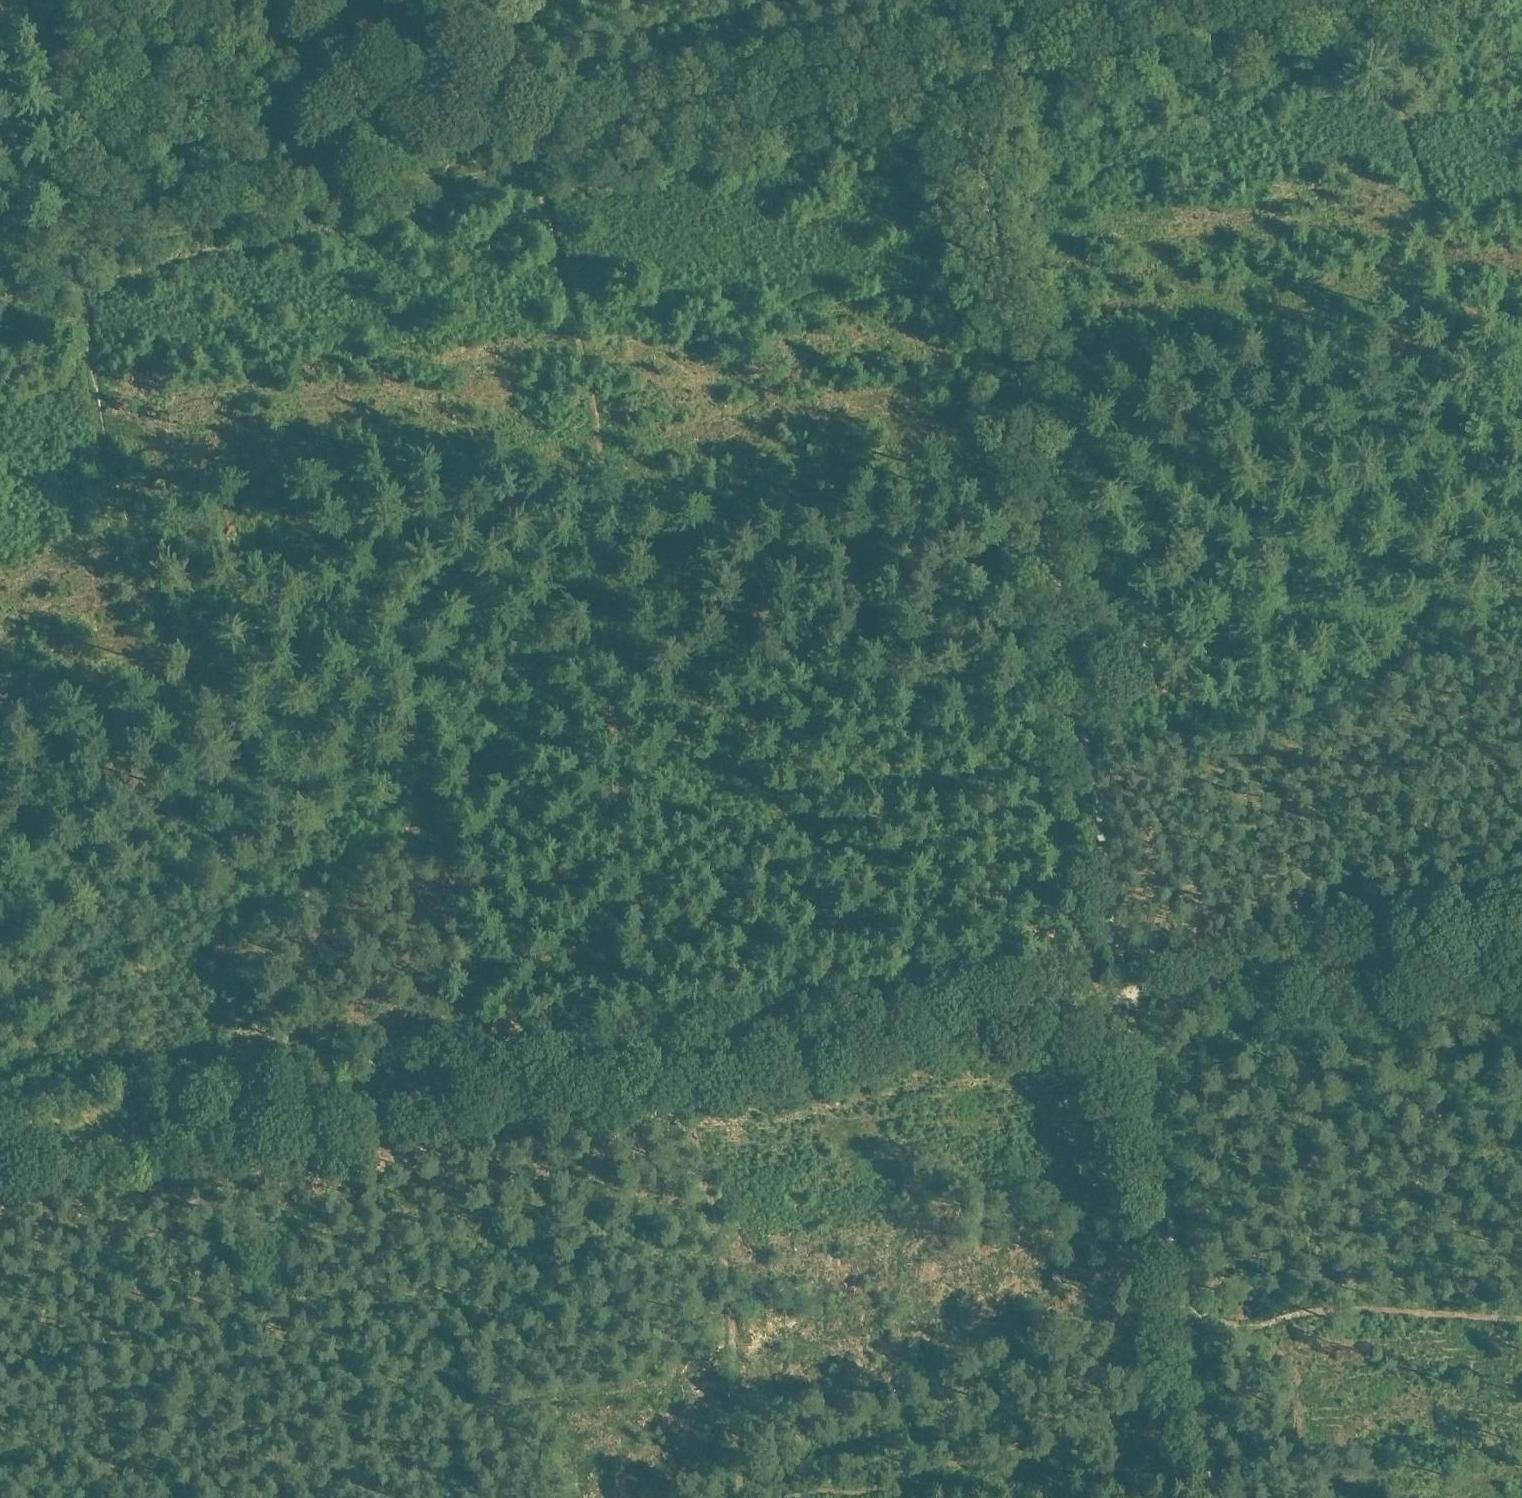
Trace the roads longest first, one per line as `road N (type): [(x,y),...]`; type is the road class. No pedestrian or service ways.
road 1 (track): [(976,75),(1126,988)]
road 2 (track): [(658,1063),(614,854),(600,460),(578,317),(532,161)]
road 3 (track): [(72,246),(113,477),(208,710),(223,821),(212,1115)]
road 4 (track): [(658,1063),(0,1144)]
road 5 (track): [(1126,988),(658,1063)]
road 6 (track): [(72,246),(532,161)]
road 7 (track): [(532,161),(976,75)]
road 8 (track): [(731,1497),(726,1319),(658,1063)]
road 9 (track): [(1402,0),(976,75)]
road 10 (track): [(1521,938),(1126,988)]
road 11 (track): [(1126,988),(1183,1312)]
road 12 (track): [(1215,1497),(1183,1312)]
road 13 (track): [(41,62),(64,248)]

